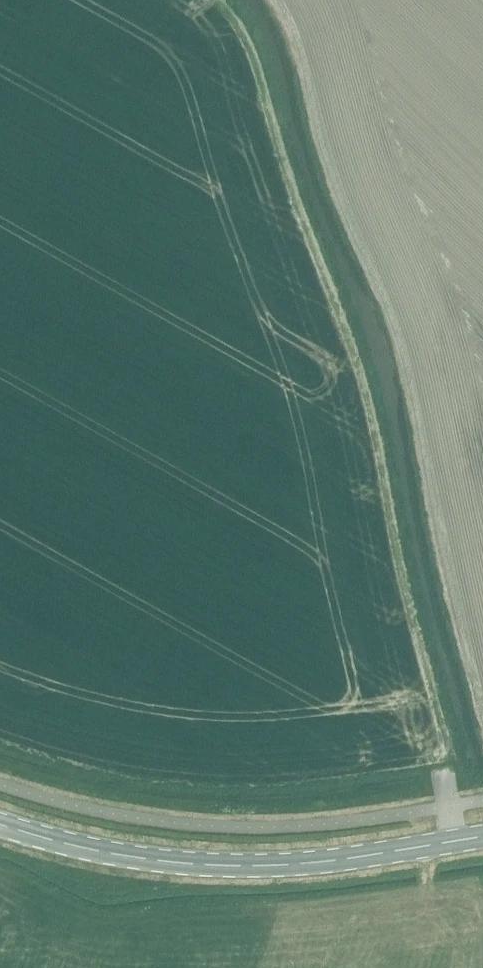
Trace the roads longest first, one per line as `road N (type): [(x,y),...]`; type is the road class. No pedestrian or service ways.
road 1 (secondary): [(482,833),(266,868),(71,850),(0,827)]

